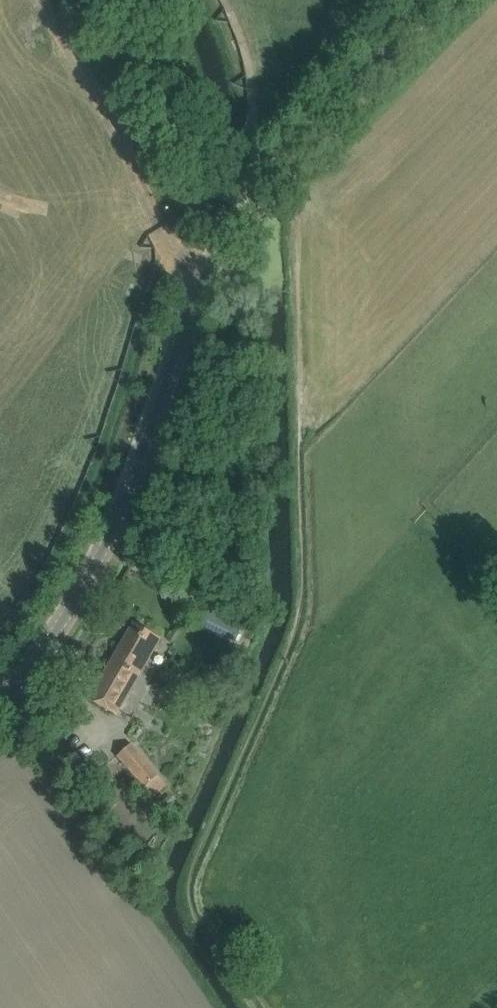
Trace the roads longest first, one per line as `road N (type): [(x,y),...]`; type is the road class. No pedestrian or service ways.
road 1 (track): [(258,1007),(182,895),(301,629),(296,252),(290,197),(248,145),(210,0)]
road 2 (tertiary): [(0,716),(44,665),(102,562),(195,308),(245,215),(442,0)]

